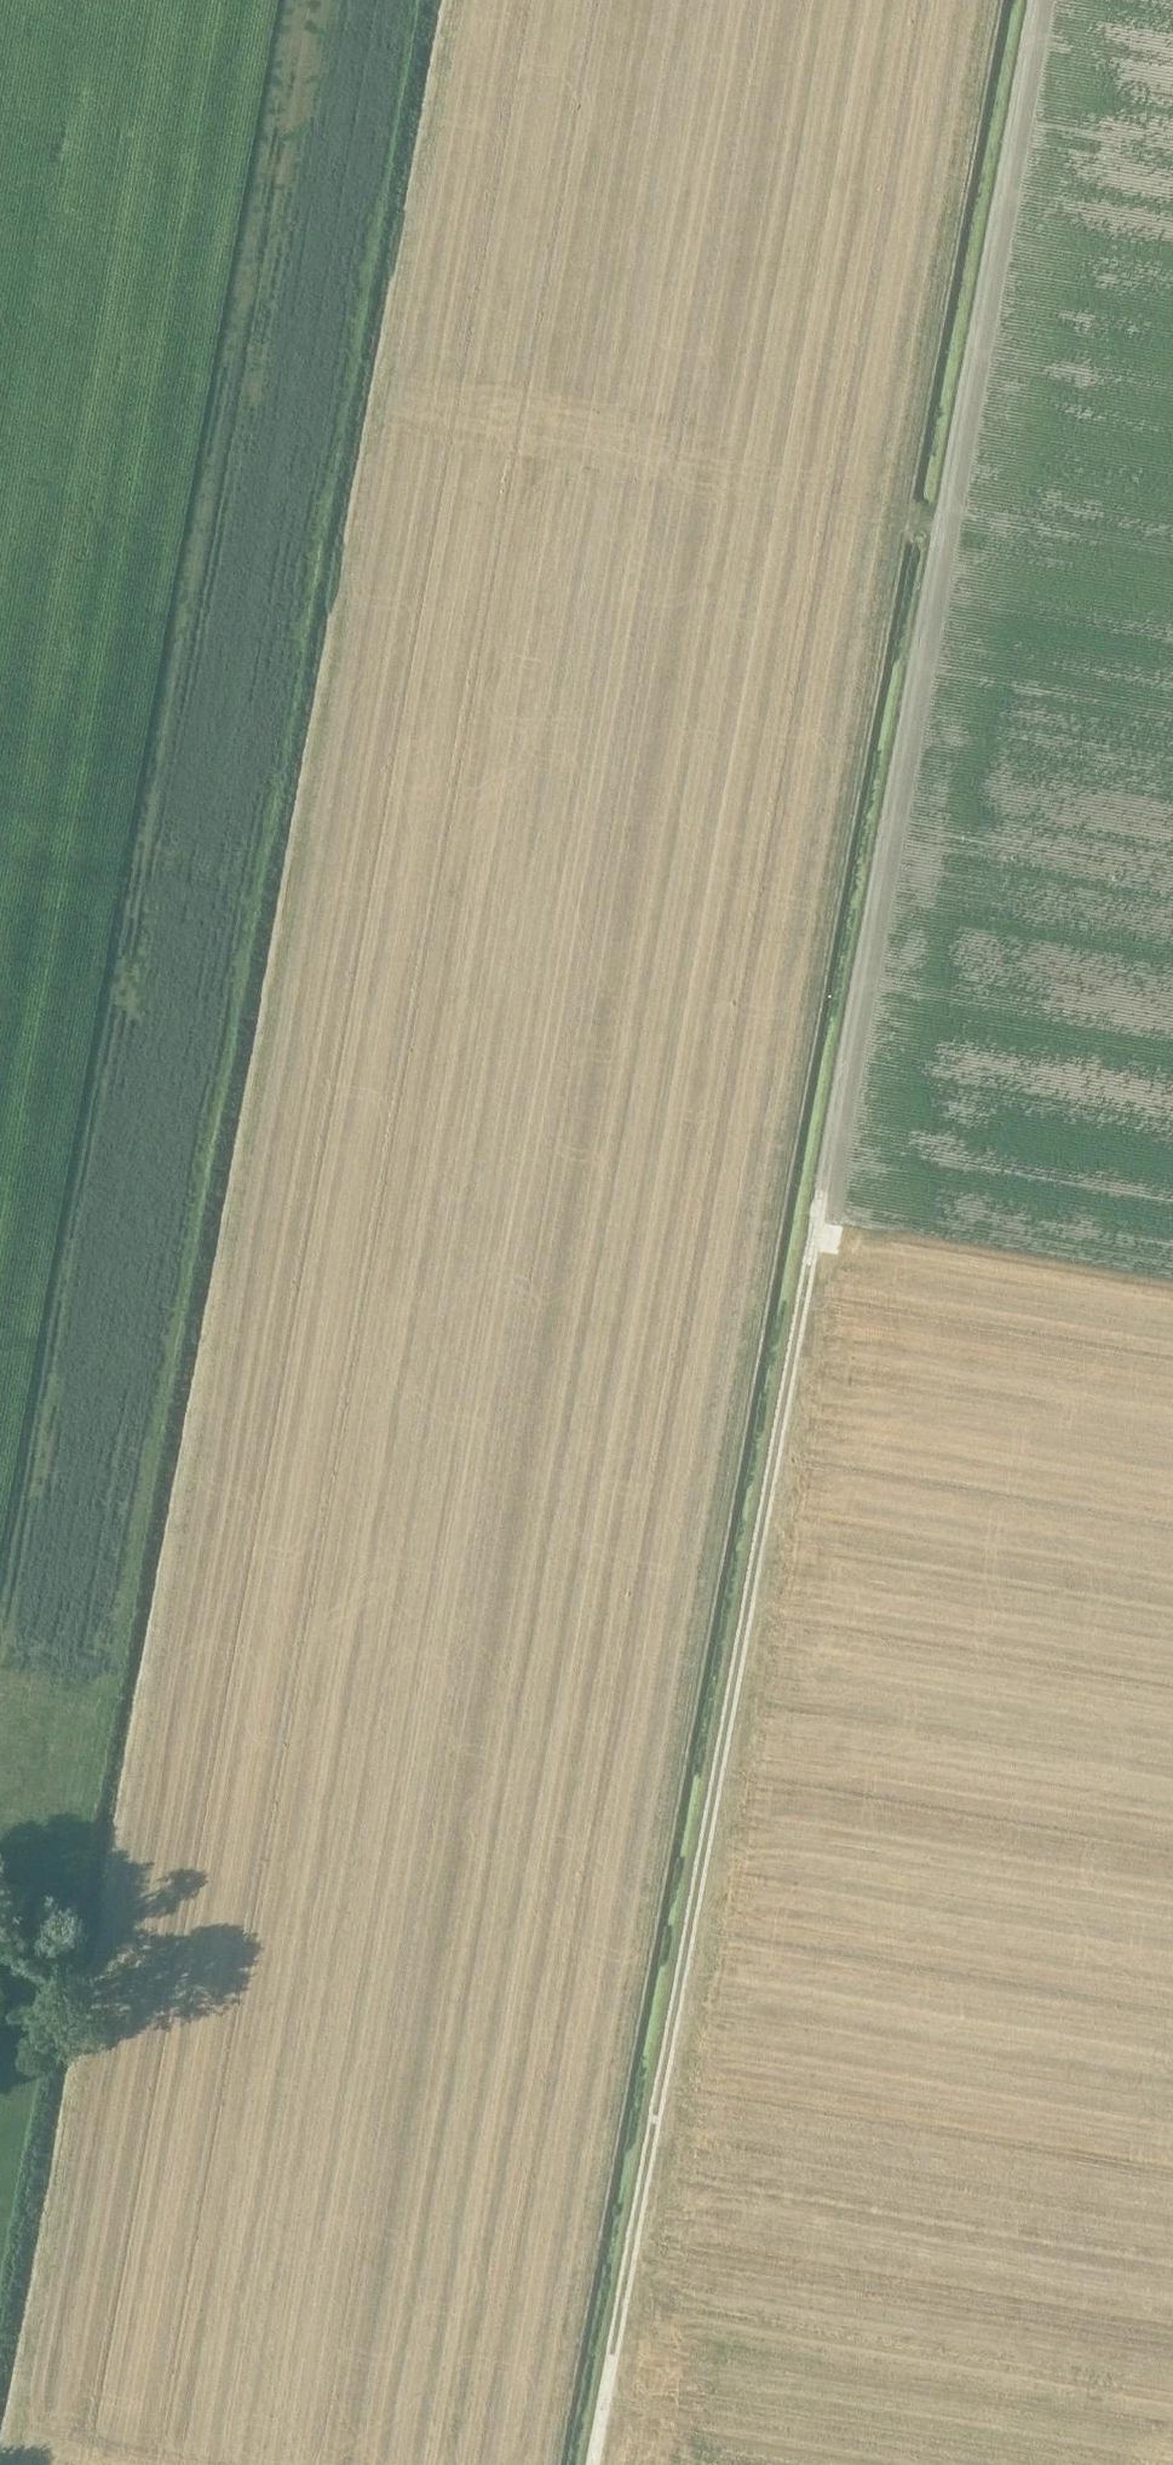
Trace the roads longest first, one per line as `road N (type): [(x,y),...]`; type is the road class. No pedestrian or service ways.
road 1 (track): [(596,2464),(1040,0)]

